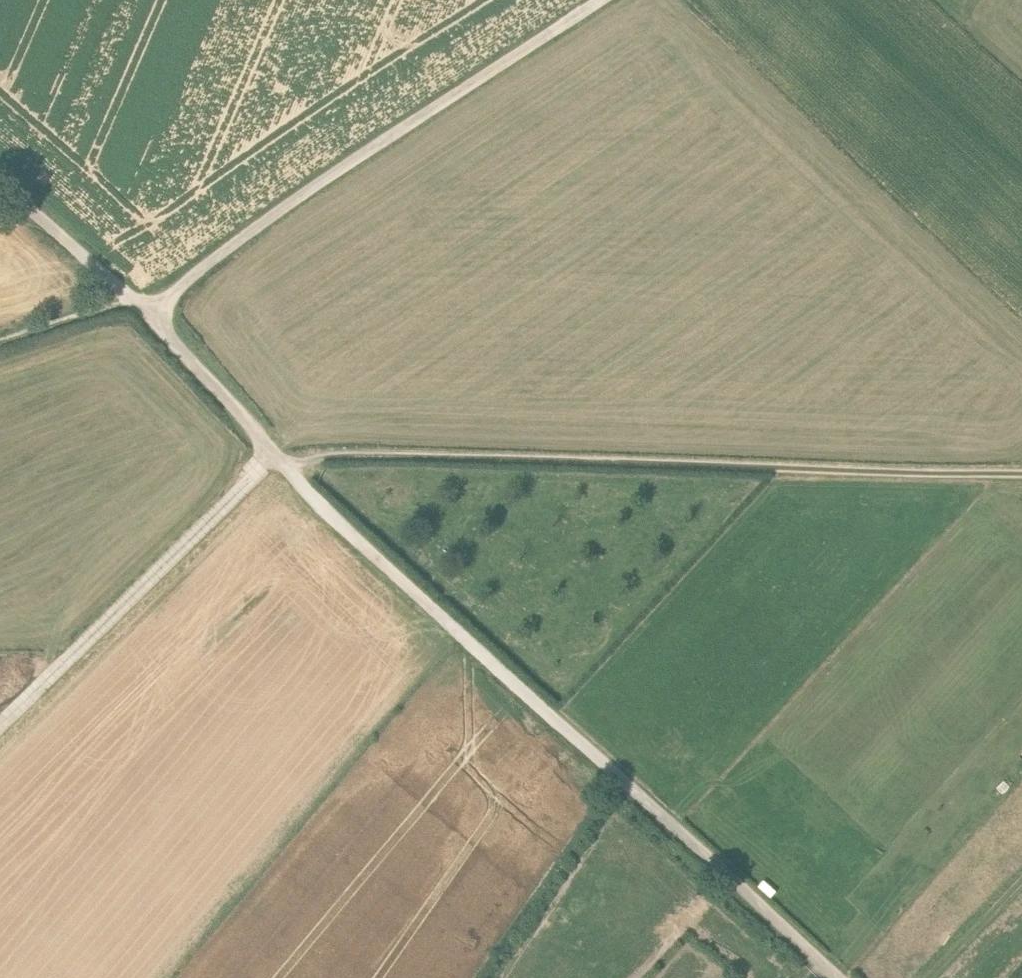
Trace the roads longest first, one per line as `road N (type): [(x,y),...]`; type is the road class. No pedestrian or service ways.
road 1 (track): [(839,977),(293,473)]
road 2 (track): [(1021,473),(328,456),(293,473)]
road 3 (track): [(598,0),(311,188),(169,296),(142,307)]
road 4 (track): [(273,451),(0,724)]
road 5 (track): [(293,473),(142,307)]
road 6 (track): [(0,182),(142,307)]
road 7 (track): [(0,342),(108,308),(142,307)]

